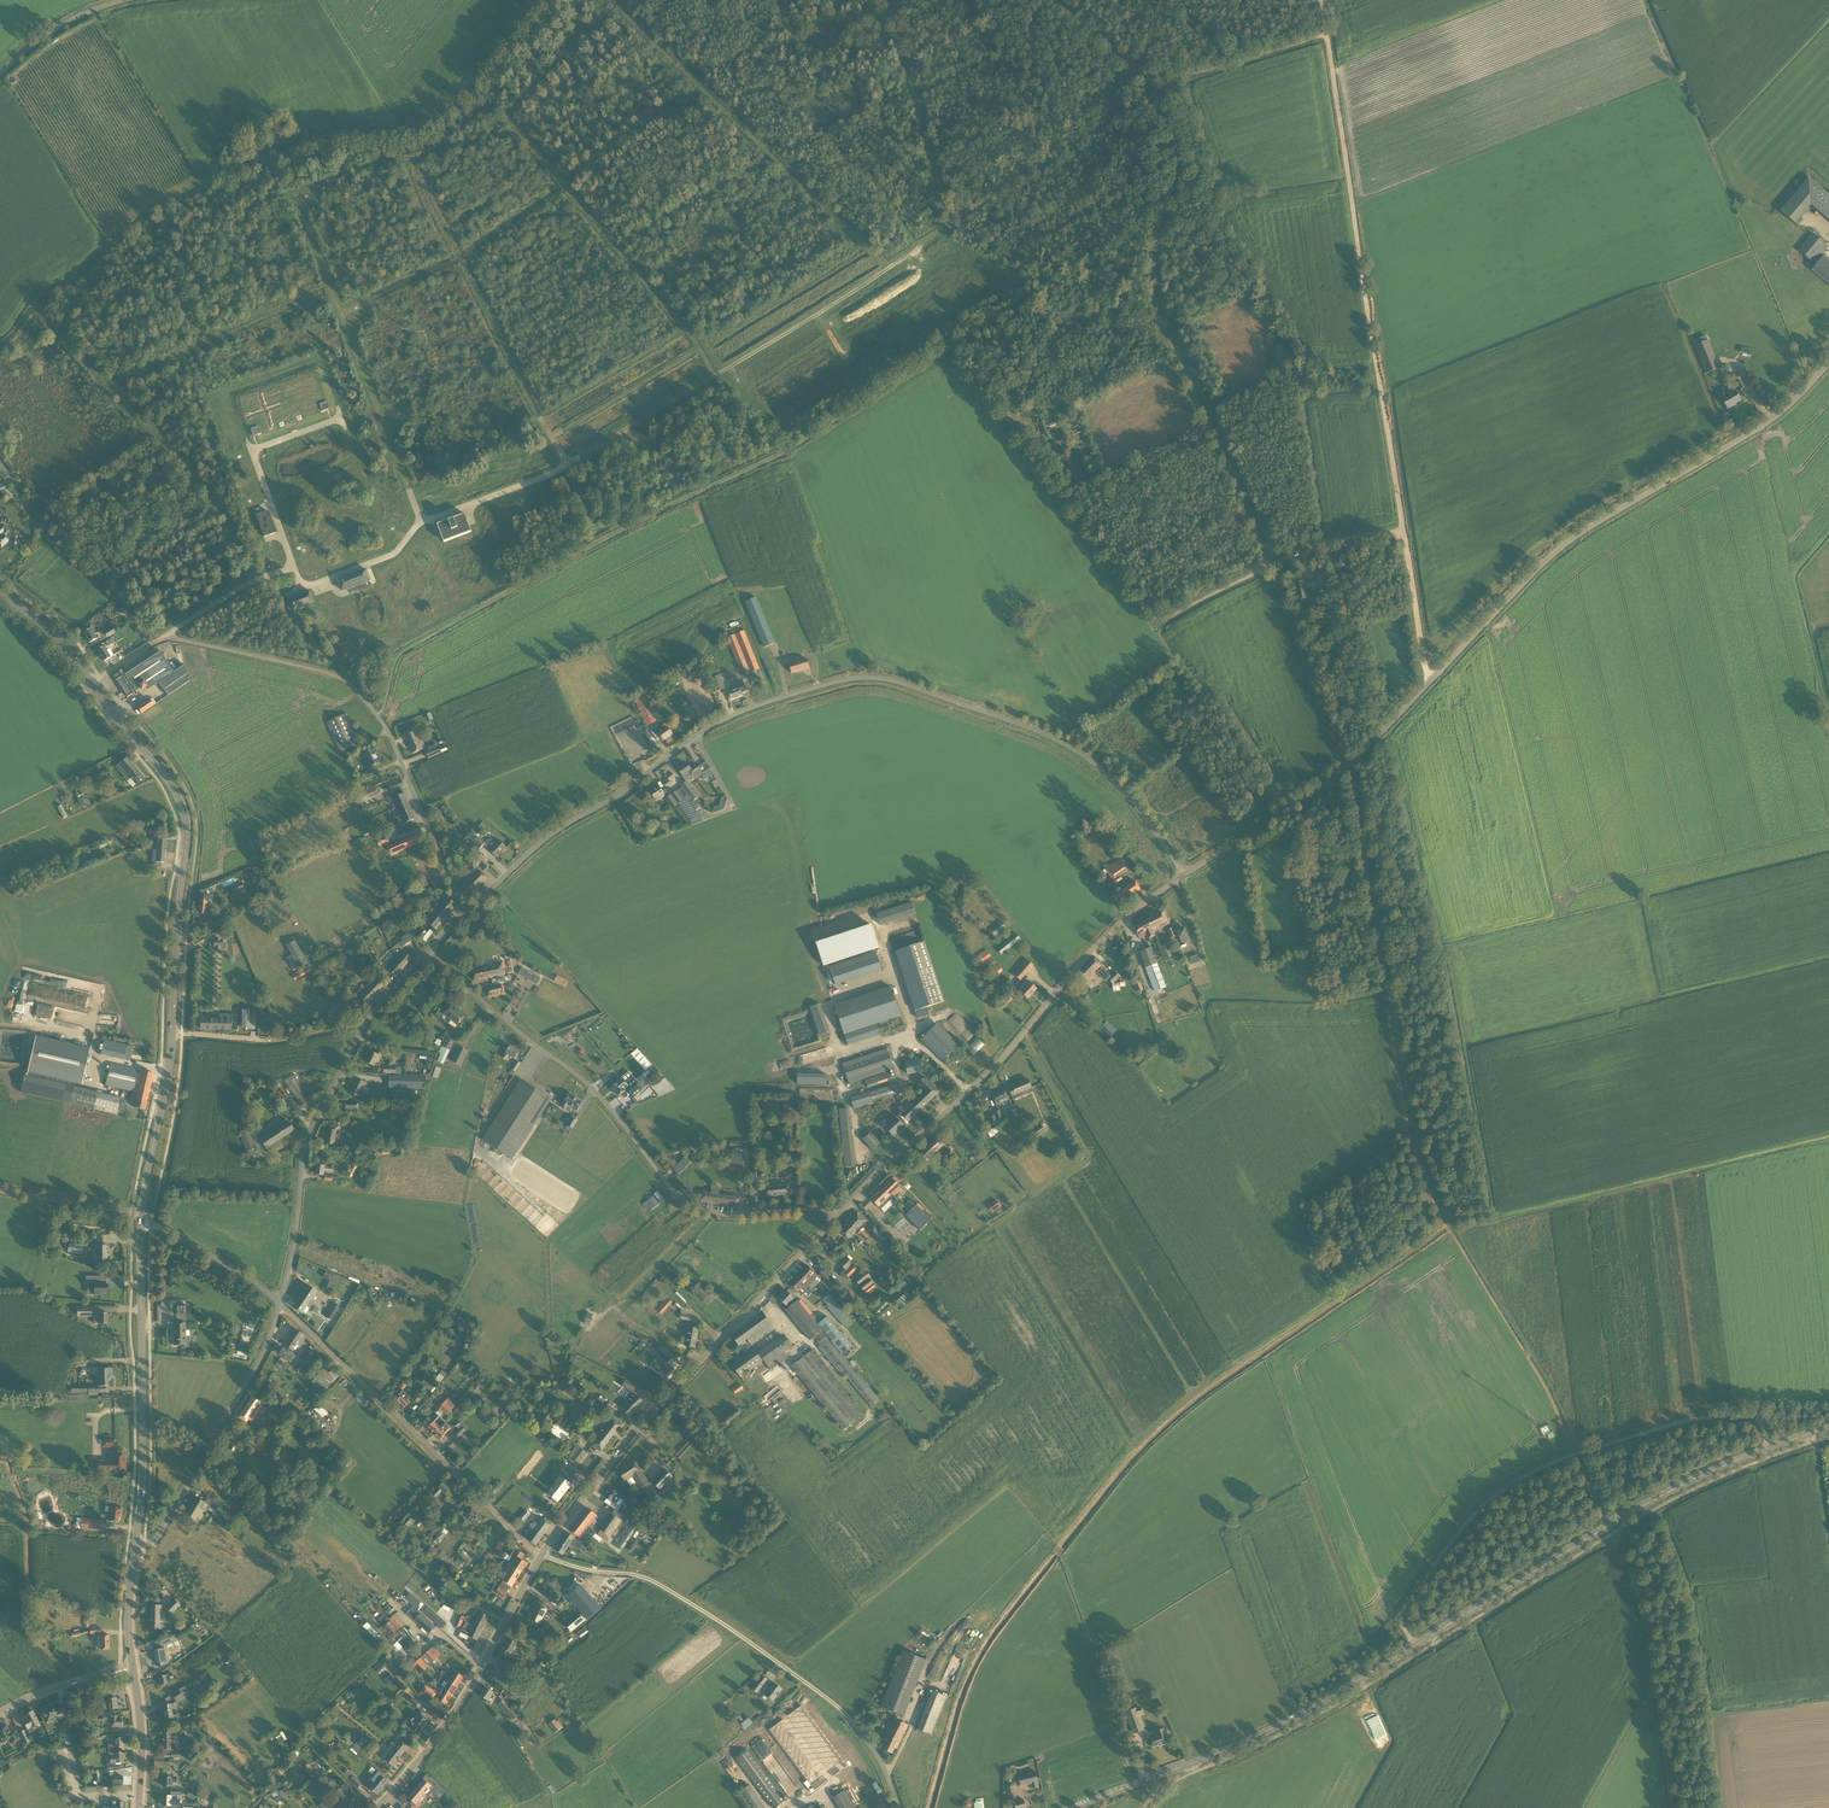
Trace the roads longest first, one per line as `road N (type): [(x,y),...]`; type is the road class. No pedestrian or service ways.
road 1 (unclassified): [(463,912),(559,827),(709,730),(860,678),(908,683),(1074,748),(1123,790),(1184,874)]
road 2 (unclassified): [(1184,874),(1359,756),(1570,542),(1788,407),(1828,363)]
road 3 (track): [(206,333),(209,288),(273,198),(359,160),(465,145),(495,132),(625,0)]
road 4 (tertiary): [(142,1219),(167,1083),(187,821),(175,789),(91,683)]
road 5 (unclassified): [(843,1212),(718,1214),(690,1204),(604,1097),(427,951)]
road 6 (track): [(1404,530),(1326,36)]
road 7 (unclassified): [(1416,1645),(1398,1618),(1475,1519),(1521,1483),(1605,1446),(1721,1418),(1760,1419),(1774,1447)]
road 8 (unclassified): [(843,1212),(970,1097),(1124,922),(1184,874)]
road 9 (unclassified): [(546,1561),(659,1405),(843,1212)]
road 10 (unclassified): [(899,1807),(885,1770),(837,1706),(681,1593),(546,1561)]
road 11 (unclassified): [(463,912),(392,740),(347,682),(165,637)]
road 12 (tertiary): [(1774,1447),(1613,1526),(1416,1645)]
road 13 (unclassified): [(279,1303),(318,1109),(362,1022),(427,951)]
road 14 (track): [(610,0),(890,268)]
road 15 (unclassified): [(546,1561),(279,1303)]
road 16 (unclassified): [(421,522),(292,185)]
road 17 (track): [(950,346),(1160,622)]
road 18 (unclassified): [(714,376),(692,338),(508,119)]
road 19 (tertiary): [(136,1545),(142,1219)]
road 20 (unclassified): [(381,1807),(466,1698),(546,1561)]
road 21 (track): [(540,417),(407,153)]
road 22 (unclassified): [(136,1545),(156,1538),(200,1468),(264,1350),(279,1303)]
road 23 (track): [(917,249),(775,0)]
road 24 (unclassified): [(714,376),(942,231)]
road 25 (track): [(1160,622),(1323,542),(1404,530)]
road 26 (track): [(1268,567),(1160,331)]
road 27 (tertiary): [(1416,1645),(1304,1713),(1191,1763)]
road 28 (track): [(888,0),(951,219),(942,231)]
road 29 (track): [(1160,331),(1148,262),(1168,153),(1151,99)]
road 30 (unclassified): [(340,420),(255,452),(293,567)]
road 31 (track): [(1326,36),(1186,78),(1151,99)]
road 32 (unclassified): [(568,465),(714,376)]
road 33 (unclassified): [(293,567),(300,585),(310,586),(391,557),(421,522)]
road 34 (unclassified): [(279,1303),(142,1219)]
road 35 (unclassified): [(421,522),(568,465)]
road 36 (track): [(1428,684),(1404,530)]
road 37 (unclassified): [(165,637),(293,567)]
road 38 (unclassified): [(0,1192),(142,1219)]
road 39 (unclassified): [(0,1714),(40,1692),(132,1668)]
road 40 (track): [(1052,0),(1151,99)]
road 41 (unclassified): [(0,71),(45,32),(109,0)]
road 42 (tertiary): [(91,683),(52,632),(0,590)]
road 43 (tertiary): [(139,1795),(132,1668)]
road 44 (tertiary): [(1074,1807),(1191,1763)]
road 45 (tertiary): [(132,1668),(136,1545)]

